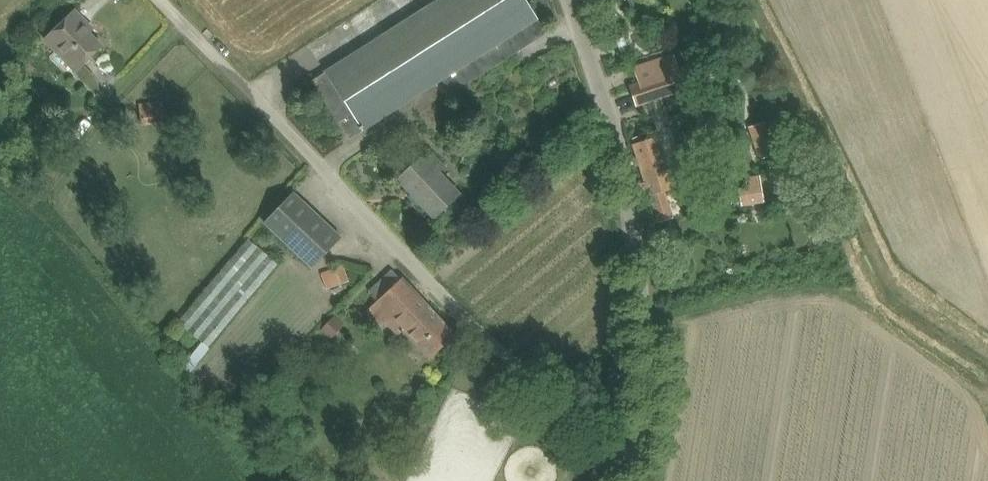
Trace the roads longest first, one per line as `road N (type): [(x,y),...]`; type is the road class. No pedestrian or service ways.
road 1 (unclassified): [(634,478),(164,0)]
road 2 (unclassified): [(634,478),(646,395),(639,257),(565,0)]

